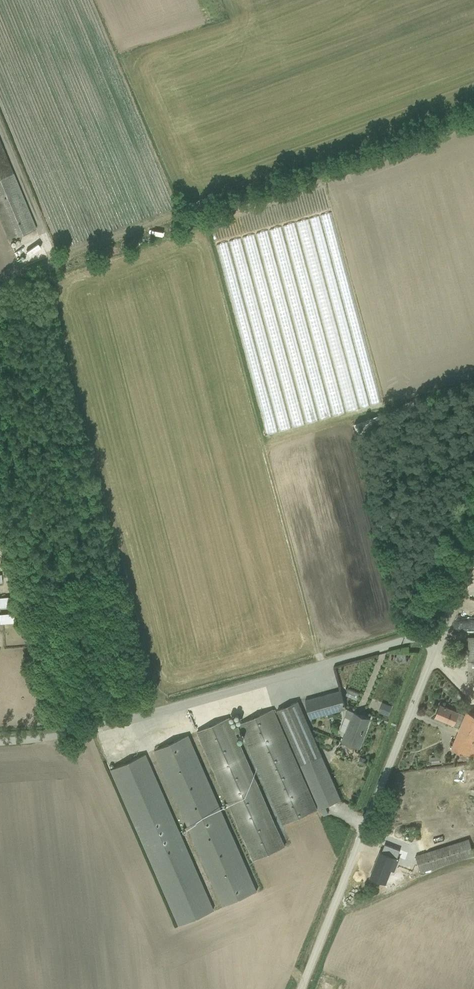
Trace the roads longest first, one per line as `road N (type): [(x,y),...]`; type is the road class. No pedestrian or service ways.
road 1 (unclassified): [(446,620),(82,732),(0,738)]
road 2 (unclassified): [(446,620),(303,988)]

